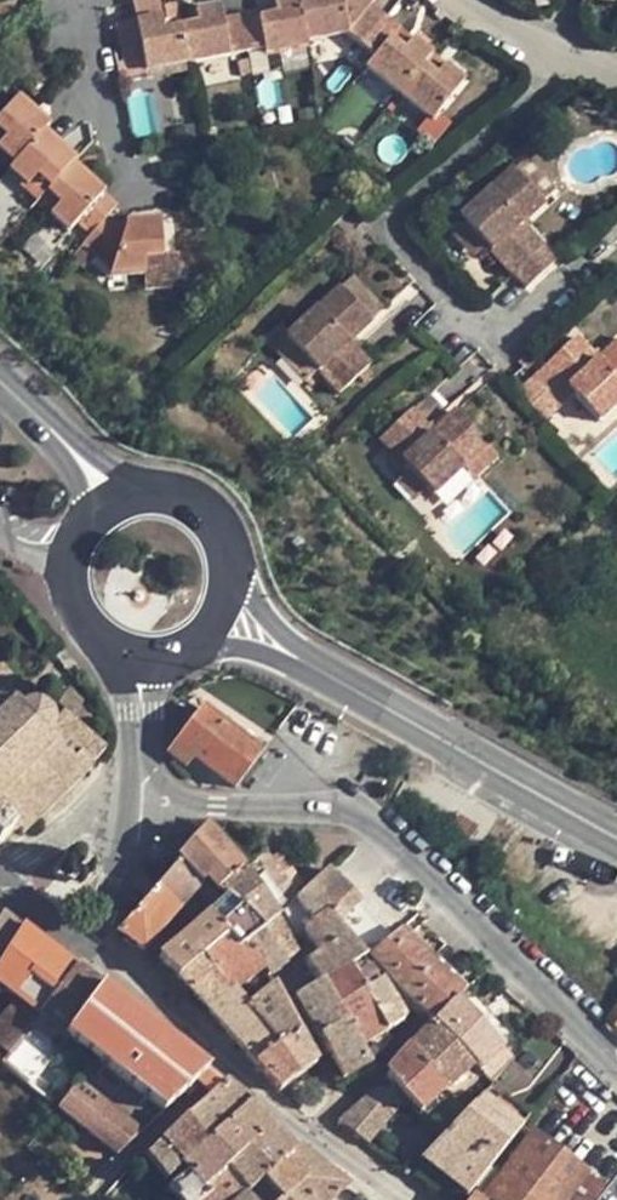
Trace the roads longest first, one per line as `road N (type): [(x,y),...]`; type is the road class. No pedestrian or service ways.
road 1 (tertiary): [(616,1060),(370,827),(343,814),(187,811),(141,784)]
road 2 (tertiary): [(91,946),(400,1199)]
road 3 (secondary): [(308,664),(616,837)]
road 4 (tertiary): [(141,784),(134,872),(91,946)]
road 5 (residential): [(465,0),(563,60),(616,78)]
road 6 (secondary): [(83,538),(73,562),(78,613),(92,634),(137,658)]
road 7 (secondary): [(231,575),(225,550),(192,511),(142,500)]
road 8 (secondary): [(142,500),(40,424)]
road 9 (tertiary): [(137,658),(141,784)]

